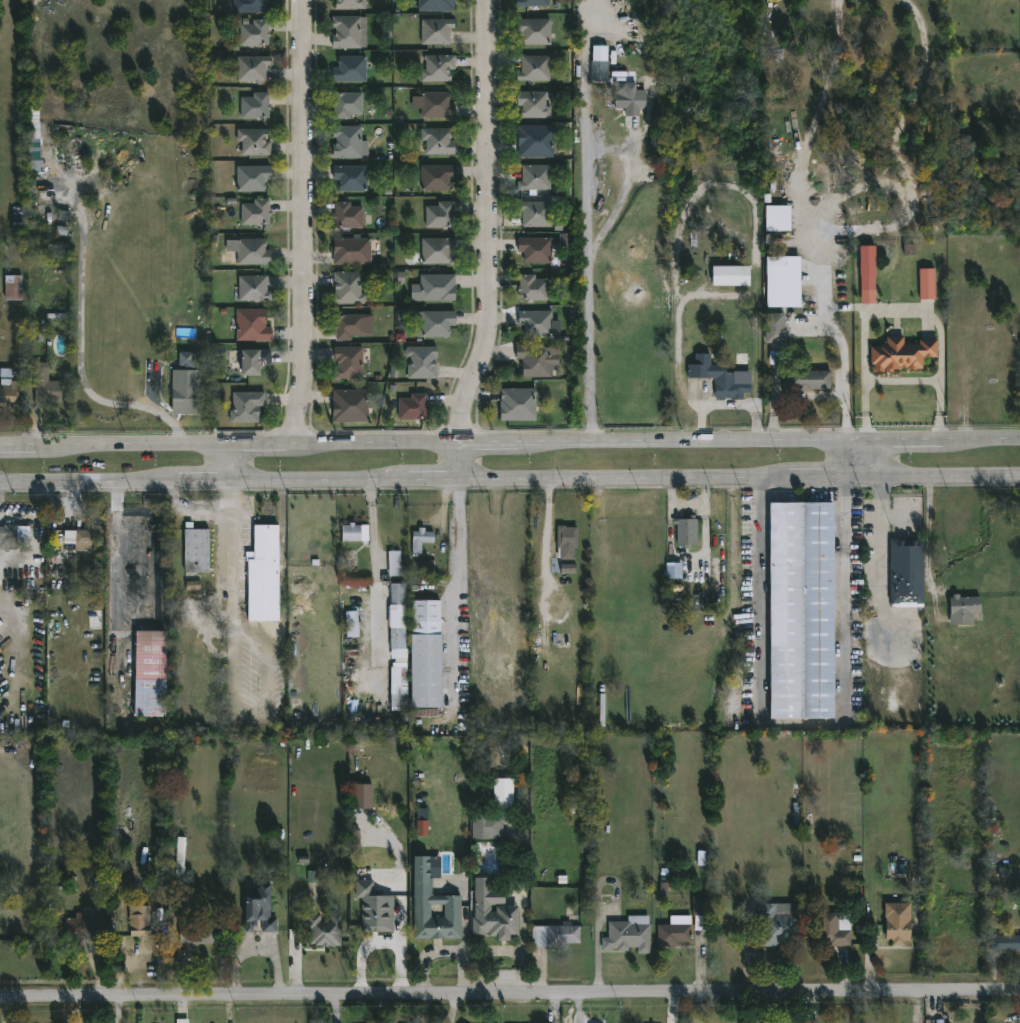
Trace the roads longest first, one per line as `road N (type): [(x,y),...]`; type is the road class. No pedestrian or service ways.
road 1 (tertiary): [(0,1003),(1019,995)]
road 2 (tertiary): [(0,483),(1019,476)]
road 3 (tertiary): [(1019,439),(0,446)]
road 4 (residential): [(460,479),(462,441),(497,333),(495,0)]
road 5 (residential): [(309,0),(314,366),(303,442)]
road 6 (residential): [(760,477),(760,716)]

